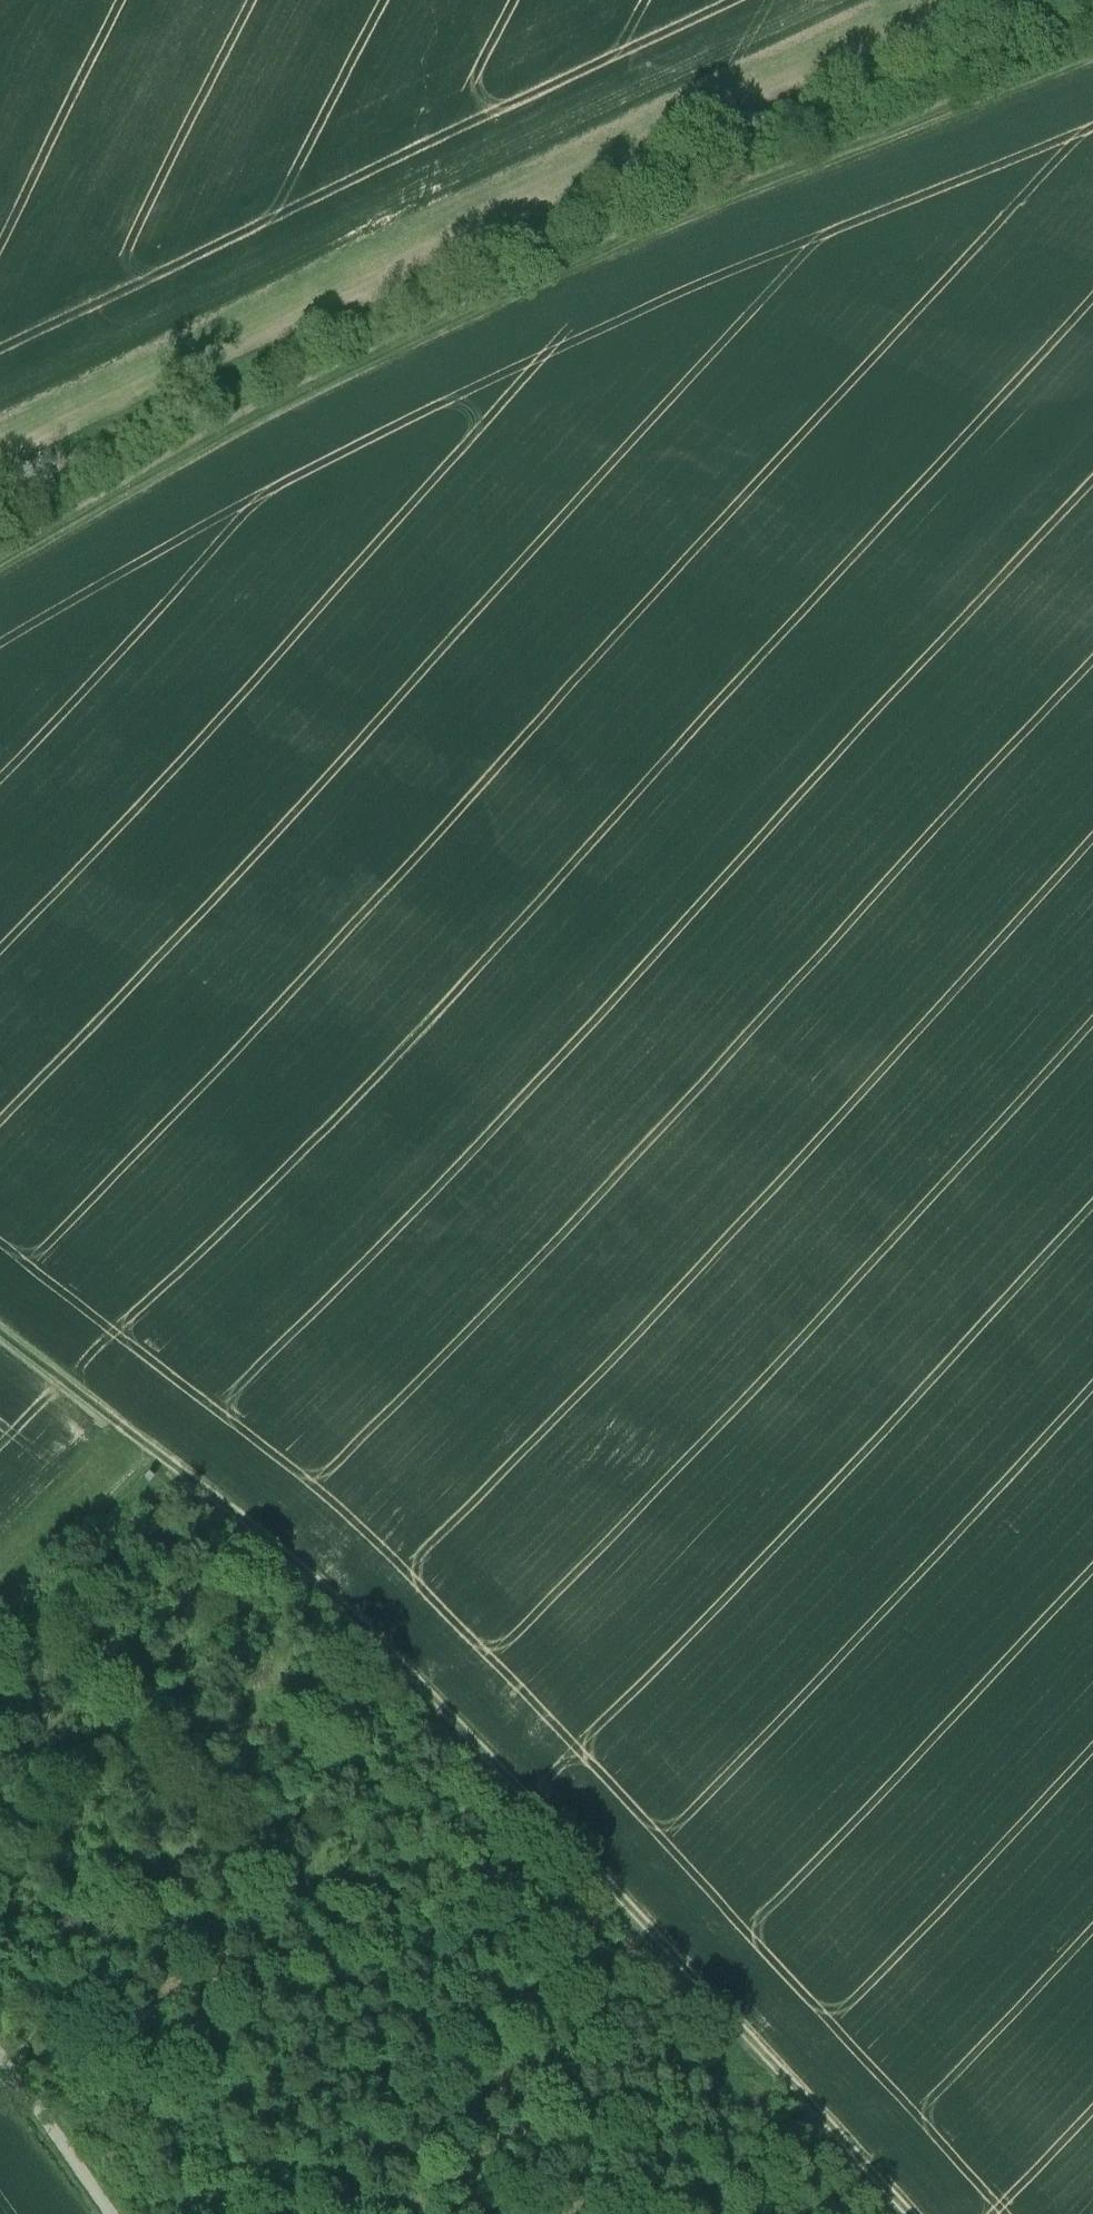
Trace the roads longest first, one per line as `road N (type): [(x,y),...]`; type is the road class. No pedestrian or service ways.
road 1 (track): [(893,2213),(333,1584),(0,1321)]
road 2 (track): [(0,552),(565,257),(1092,44)]
road 3 (unclassified): [(106,2213),(0,2056)]

